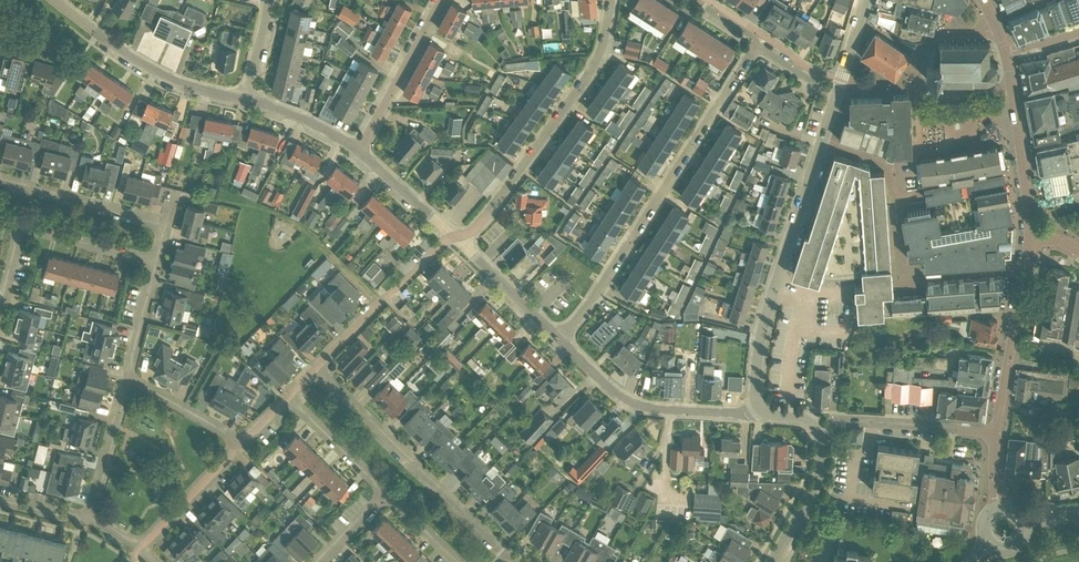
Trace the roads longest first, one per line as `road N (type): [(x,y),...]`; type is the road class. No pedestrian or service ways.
road 1 (residential): [(559,340),(756,45)]
road 2 (residential): [(613,0),(598,60),(485,218),(454,235)]
road 3 (residential): [(767,416),(754,397),(761,328),(823,144)]
road 4 (residential): [(512,560),(314,369)]
road 5 (residential): [(767,416),(628,404),(559,340)]
road 6 (residential): [(247,103),(159,76),(52,0)]
road 7 (residential): [(1012,89),(940,101),(915,81),(915,61),(934,36),(998,29)]
road 8 (secondary): [(996,434),(1030,239)]
road 9 (residential): [(996,434),(845,419),(817,429)]
road 10 (residential): [(441,0),(359,154)]
road 11 (residential): [(161,225),(0,182)]
road 12 (secondary): [(1030,239),(1012,89)]
road 13 (residential): [(559,340),(454,235)]
road 14 (residential): [(140,548),(241,444)]
road 15 (residential): [(772,561),(819,481),(817,429)]
road 16 (residential): [(90,519),(124,380)]
road 17 (residential): [(387,493),(288,399)]
road 18 (residential): [(151,265),(20,229)]
road 19 (residential): [(241,444),(124,380)]
road 20 (residential): [(454,235),(359,154)]
road 21 (residential): [(359,154),(311,123),(247,103)]

